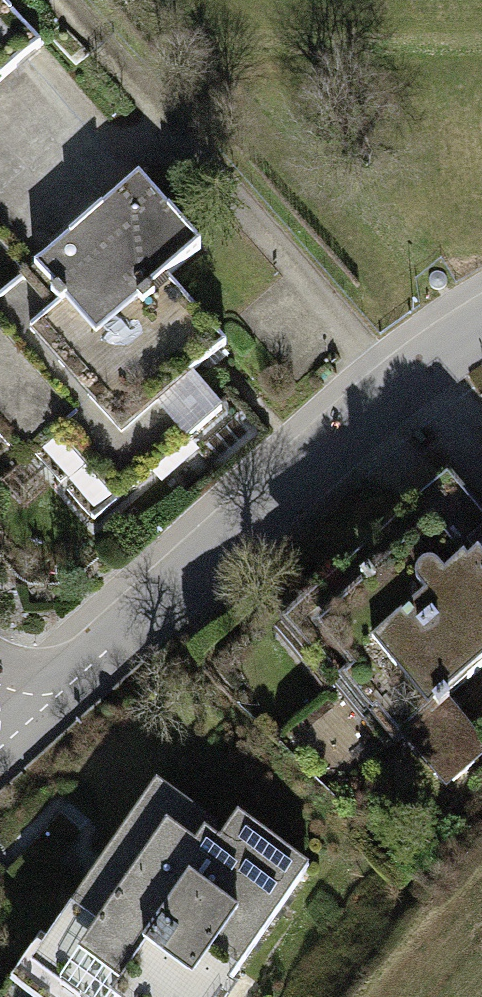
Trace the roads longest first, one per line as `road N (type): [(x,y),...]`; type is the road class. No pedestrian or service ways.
road 1 (residential): [(481,329),(395,389),(28,717)]

